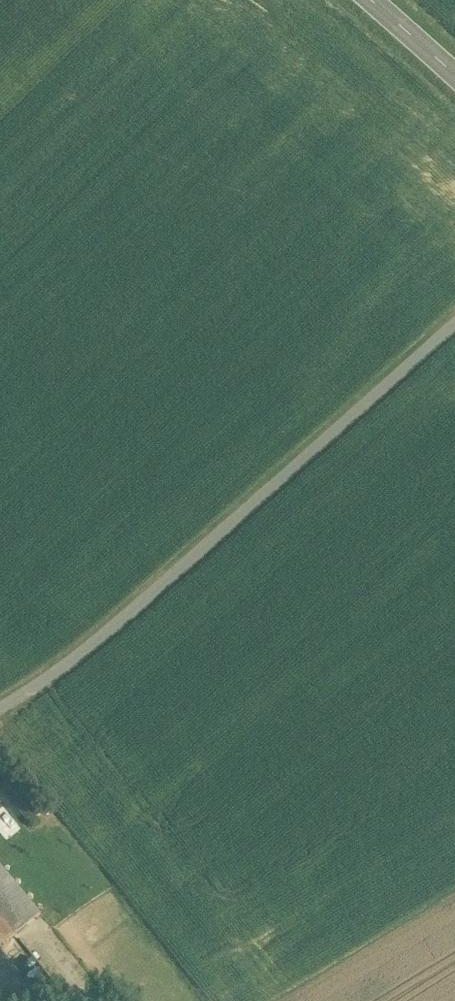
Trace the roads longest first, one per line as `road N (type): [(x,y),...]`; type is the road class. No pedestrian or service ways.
road 1 (unclassified): [(454,324),(65,670),(0,711)]

